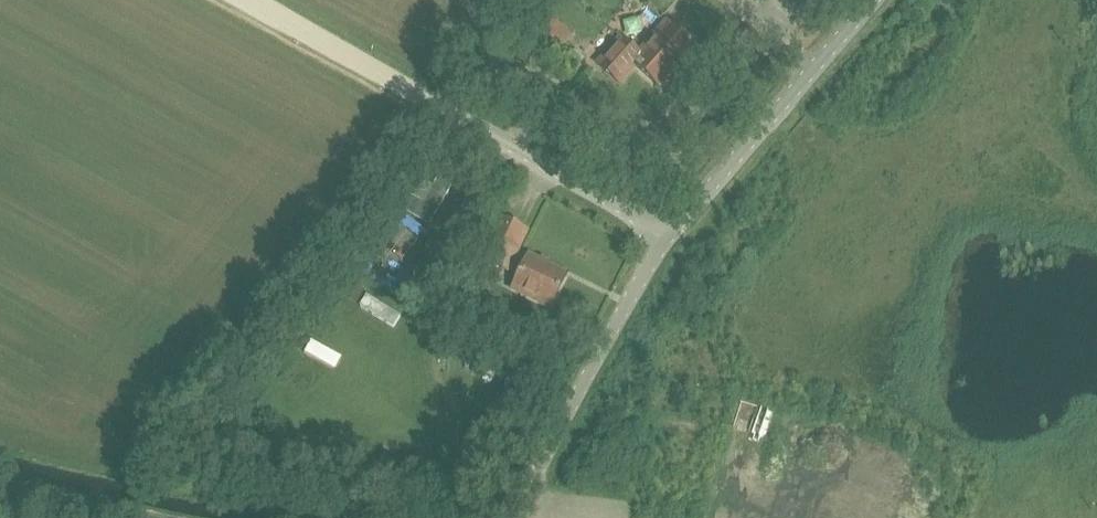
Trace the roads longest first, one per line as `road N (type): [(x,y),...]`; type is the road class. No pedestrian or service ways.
road 1 (unclassified): [(666,238),(512,517)]
road 2 (unclassified): [(666,238),(874,0)]
road 3 (unclassified): [(666,238),(430,107)]
road 4 (track): [(430,107),(238,0)]

